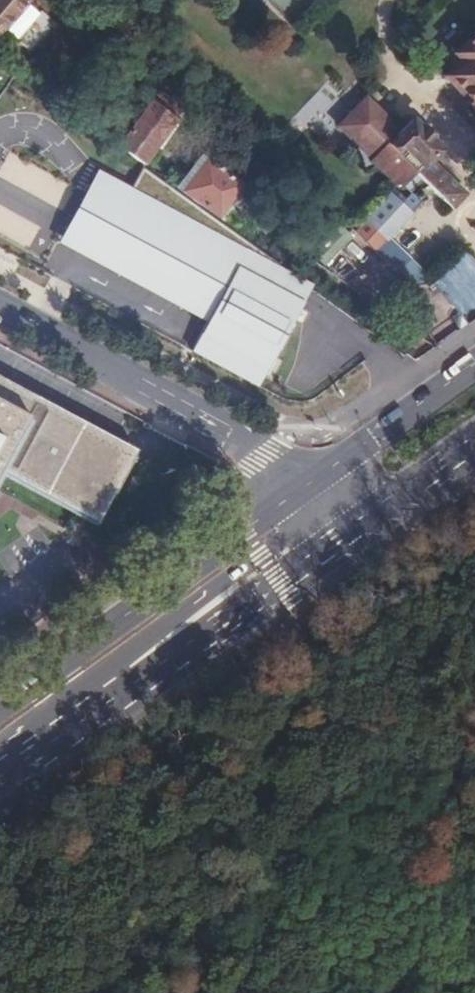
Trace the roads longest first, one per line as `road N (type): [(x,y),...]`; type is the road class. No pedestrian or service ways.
road 1 (primary): [(317,480),(0,713)]
road 2 (unclassified): [(317,480),(0,304)]
road 3 (primary): [(114,691),(178,655),(375,512)]
road 4 (primary): [(114,691),(130,654),(312,521),(317,480)]
road 5 (primary): [(474,367),(317,480)]
road 6 (primary): [(0,771),(114,691)]
road 7 (primary): [(375,512),(474,442)]

